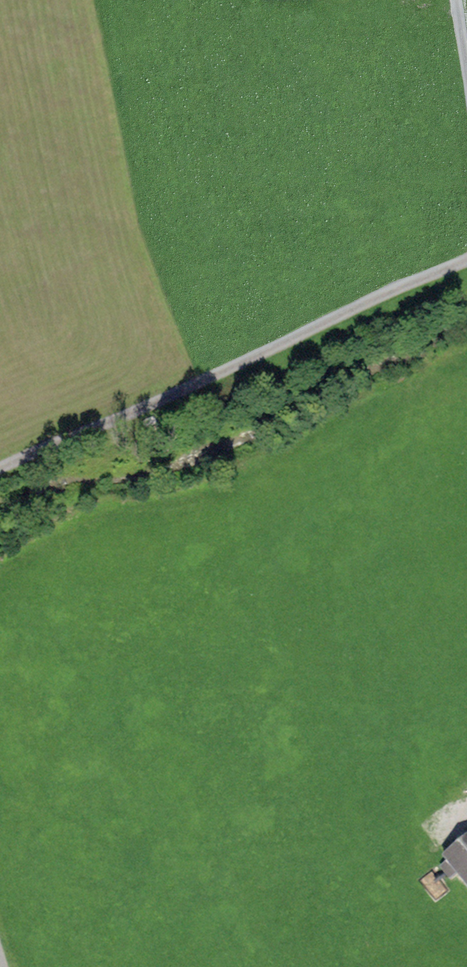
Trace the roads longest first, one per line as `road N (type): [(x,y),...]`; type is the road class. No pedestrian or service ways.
road 1 (track): [(0,468),(466,261)]

